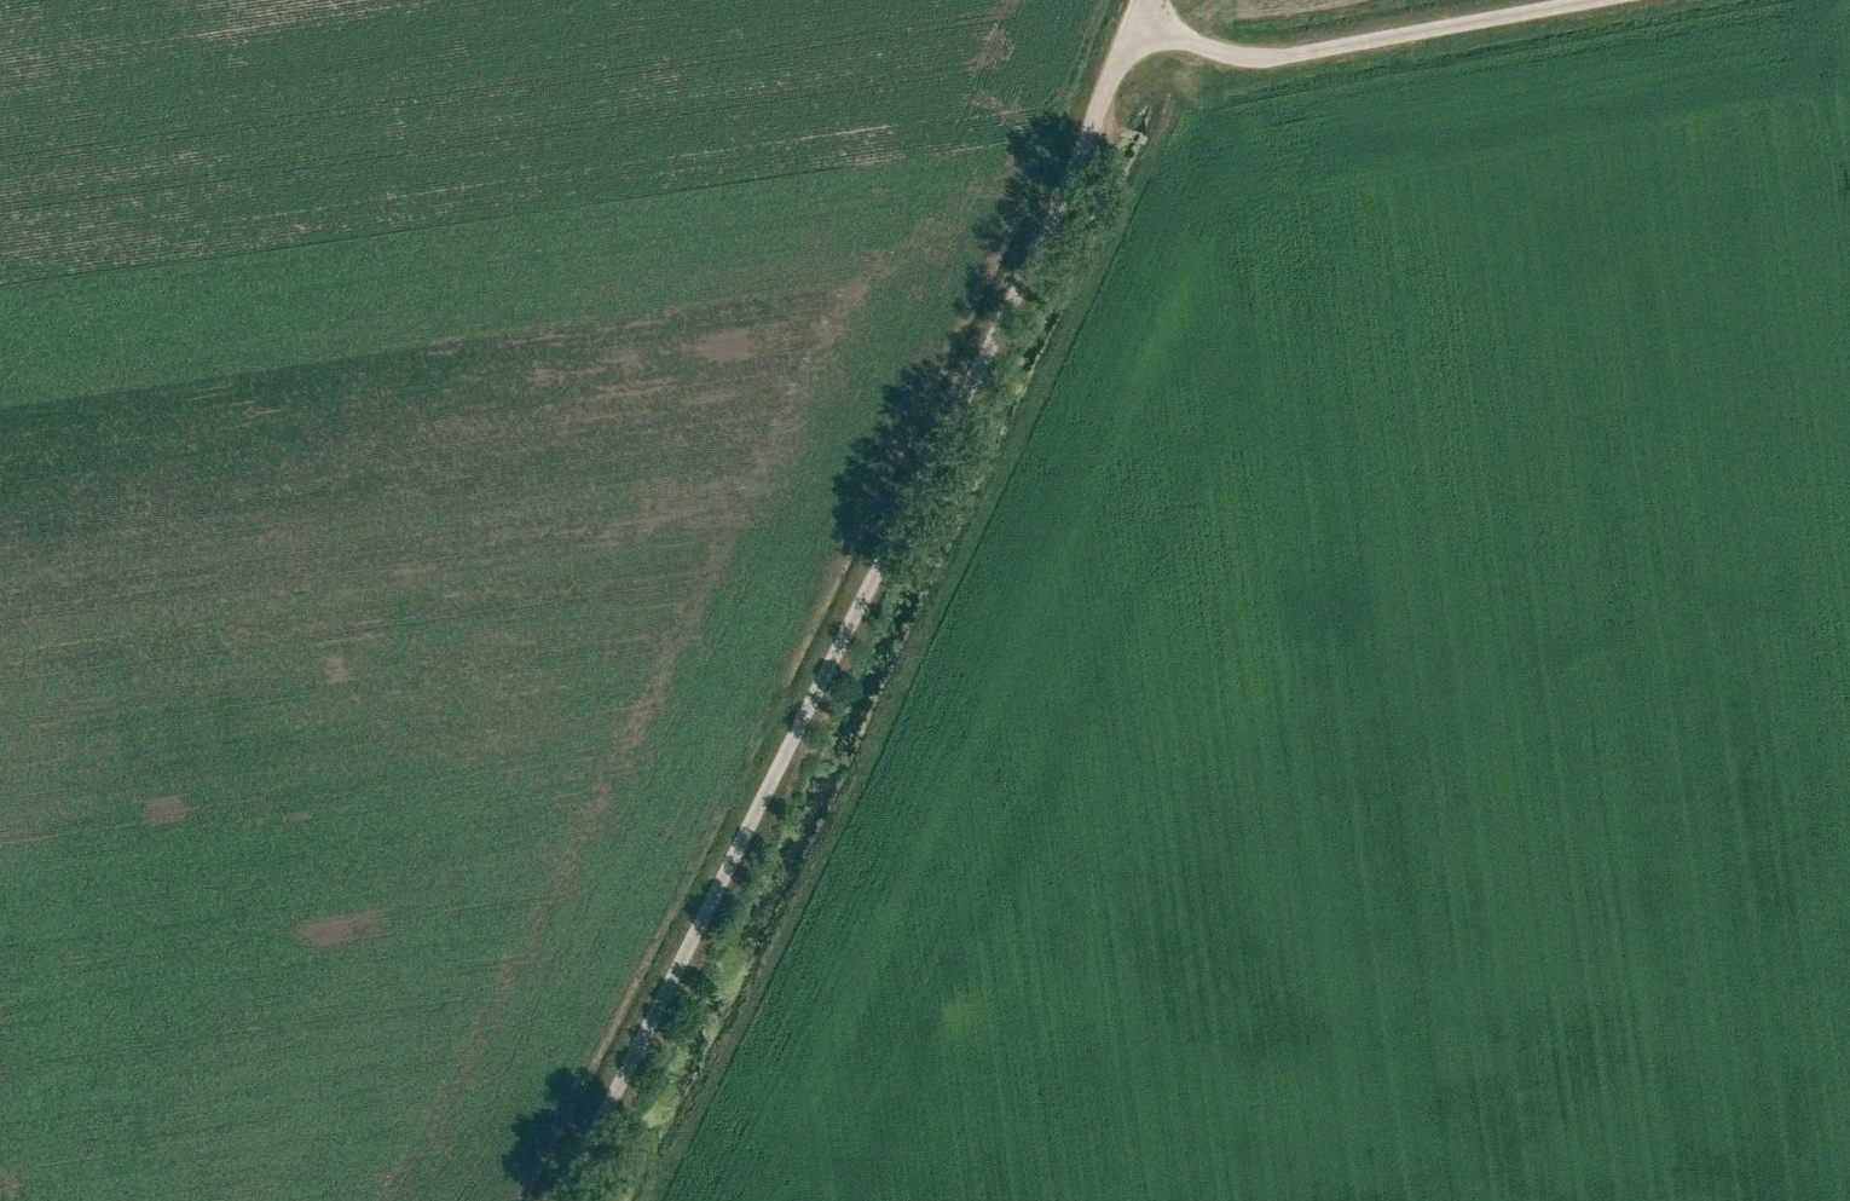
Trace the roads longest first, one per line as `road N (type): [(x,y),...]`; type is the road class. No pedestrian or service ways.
road 1 (unclassified): [(558,1200),(855,623),(1127,54),(1147,34),(1239,56),(1321,53),(1588,0)]

